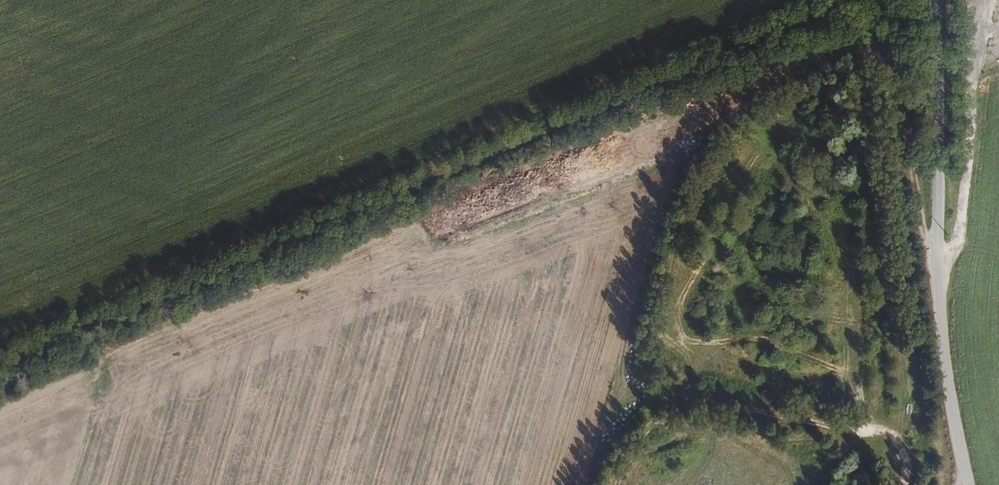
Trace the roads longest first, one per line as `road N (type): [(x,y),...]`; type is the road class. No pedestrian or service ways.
road 1 (track): [(584,484),(608,423),(660,213),(702,118),(865,43),(893,90),(919,224),(937,262)]
road 2 (unclassified): [(969,484),(940,309),(934,0)]

